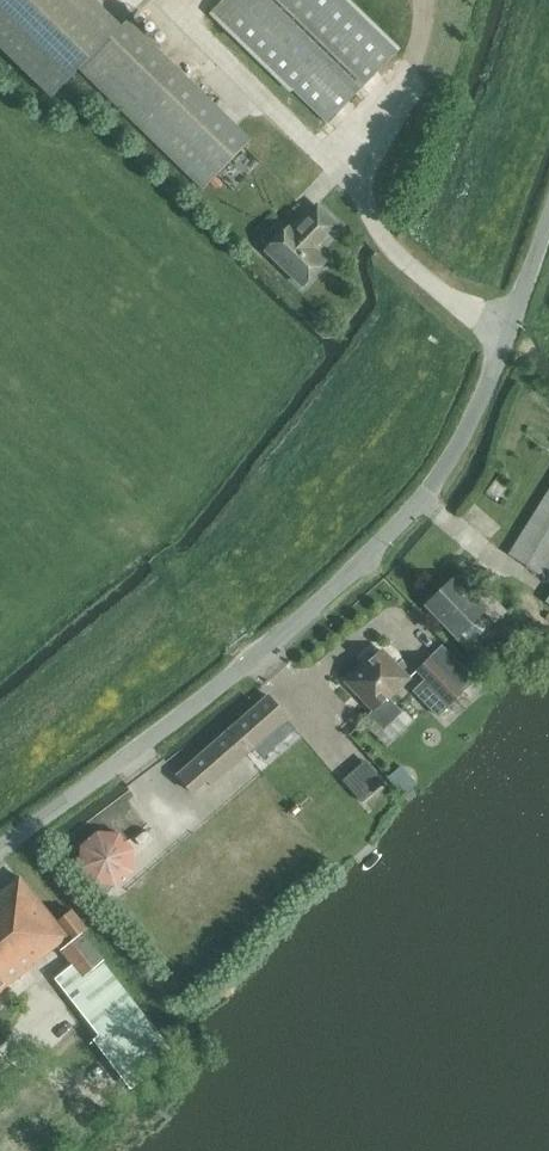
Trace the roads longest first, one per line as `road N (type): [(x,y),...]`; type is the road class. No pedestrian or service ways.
road 1 (unclassified): [(0,846),(122,764),(335,591),(443,472),(482,395),(548,210)]
road 2 (track): [(506,327),(458,304),(380,234),(352,174),(154,0)]
road 3 (track): [(129,518),(257,654)]

